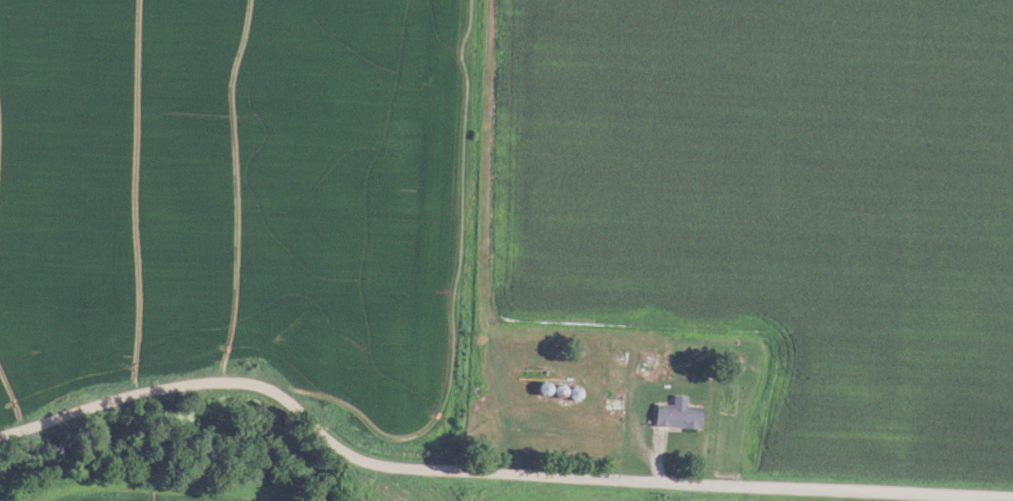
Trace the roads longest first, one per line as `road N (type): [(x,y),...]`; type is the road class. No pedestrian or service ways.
road 1 (residential): [(1012,497),(393,468),(352,458),(278,394),(235,381),(131,394),(0,437)]
road 2 (residential): [(490,0),(483,310),(489,332),(734,342),(749,349),(758,361),(756,382),(731,431),(733,452),(757,485)]

